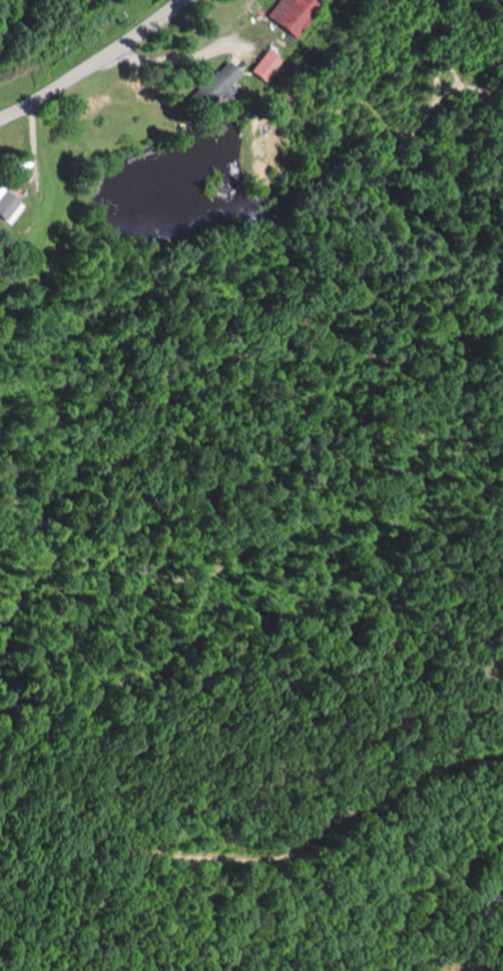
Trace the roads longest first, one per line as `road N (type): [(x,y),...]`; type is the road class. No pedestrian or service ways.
road 1 (secondary): [(0,118),(88,71),(186,0)]

